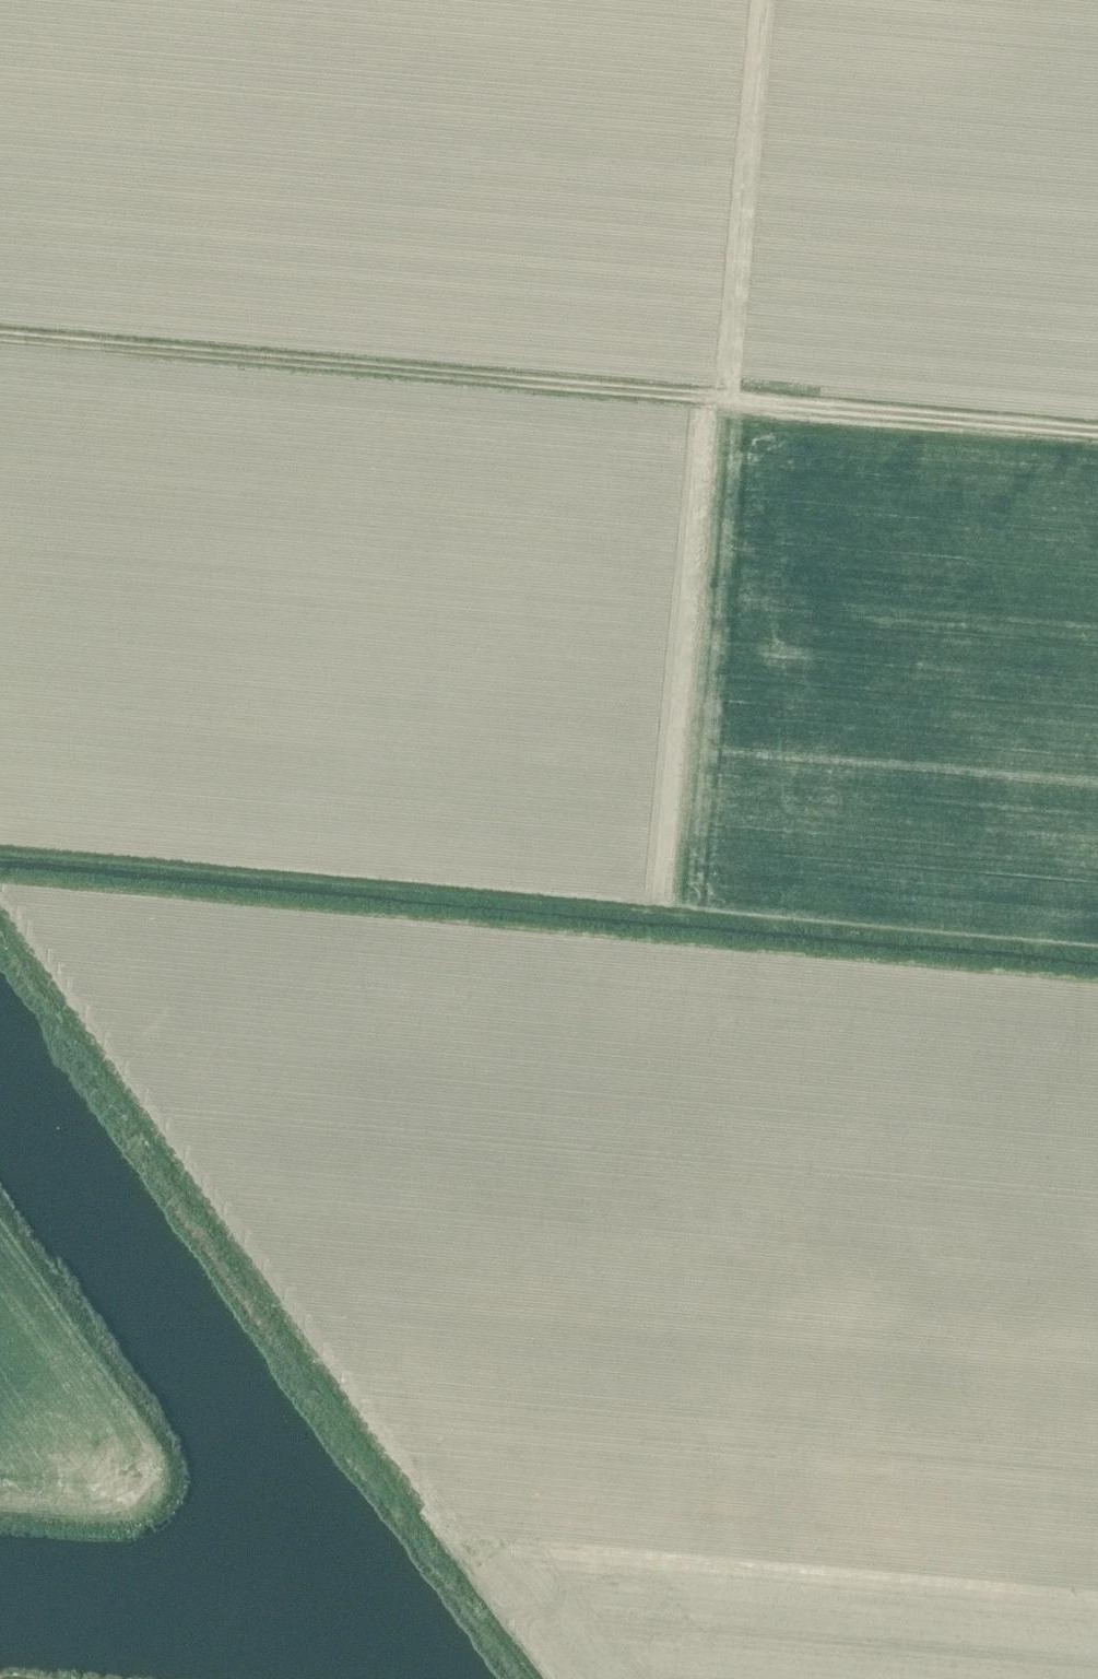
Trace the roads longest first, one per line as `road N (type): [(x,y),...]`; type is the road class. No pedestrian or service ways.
road 1 (track): [(0,337),(1097,433)]

